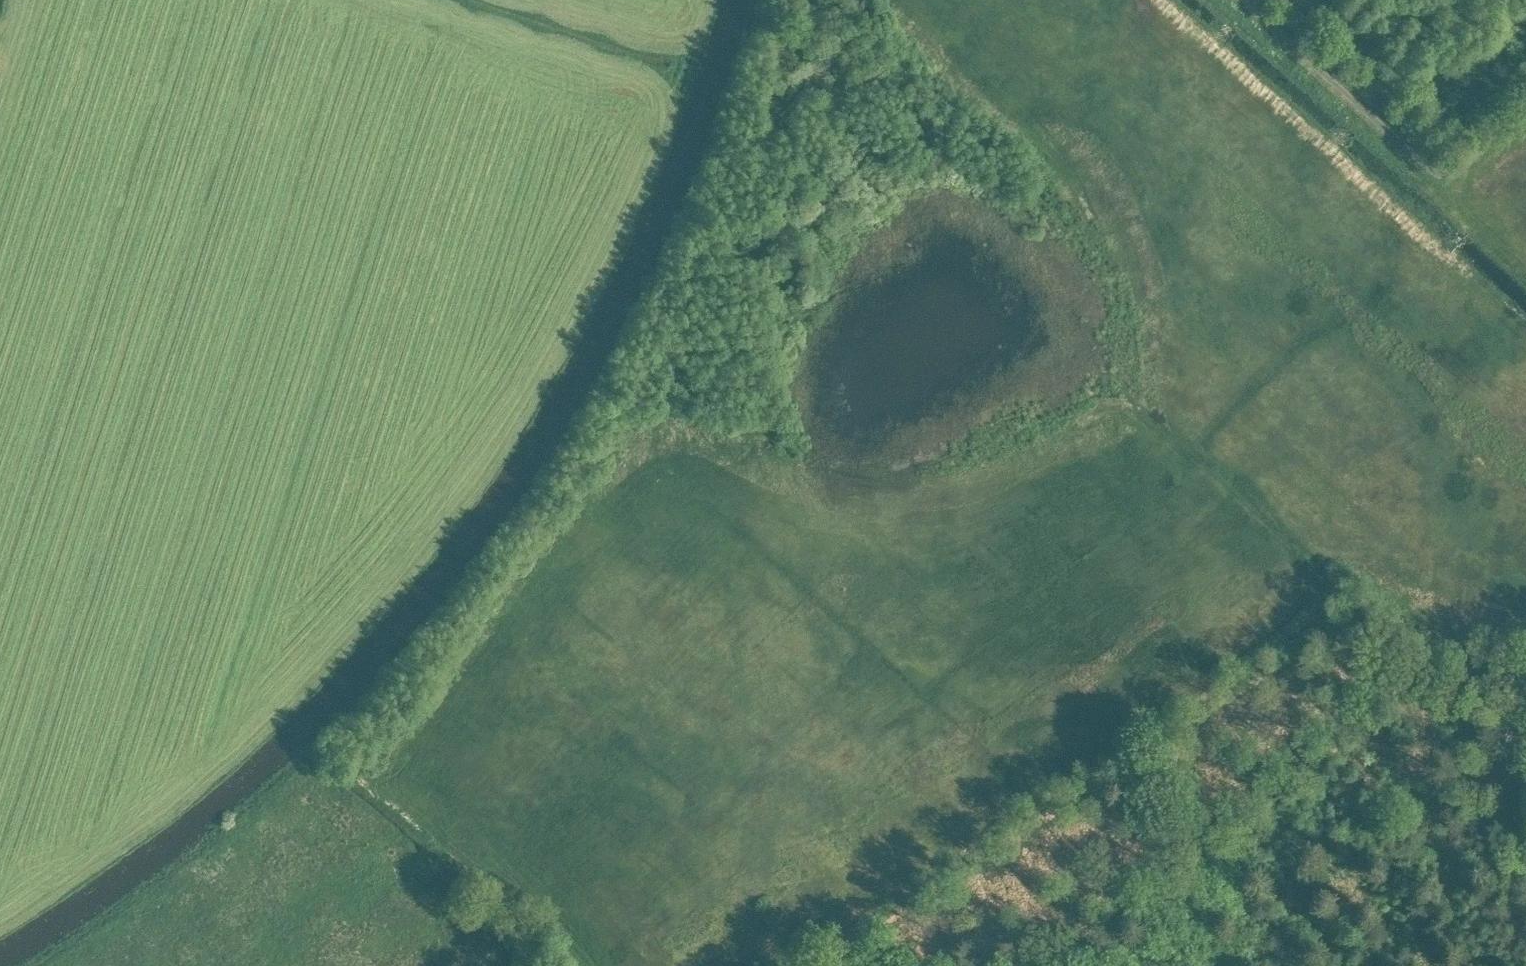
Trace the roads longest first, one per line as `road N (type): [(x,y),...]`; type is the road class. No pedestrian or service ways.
road 1 (track): [(1045,965),(1401,687),(1525,683)]

